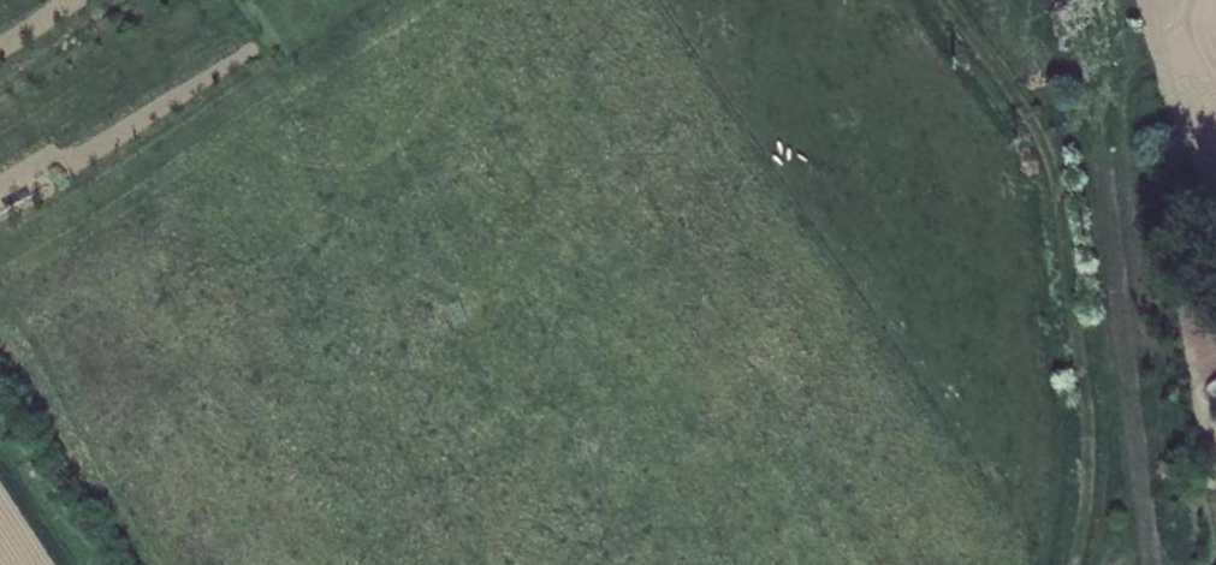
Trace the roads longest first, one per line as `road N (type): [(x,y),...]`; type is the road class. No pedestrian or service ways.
road 1 (track): [(1060,564),(1071,430),(1043,175),(928,0)]

